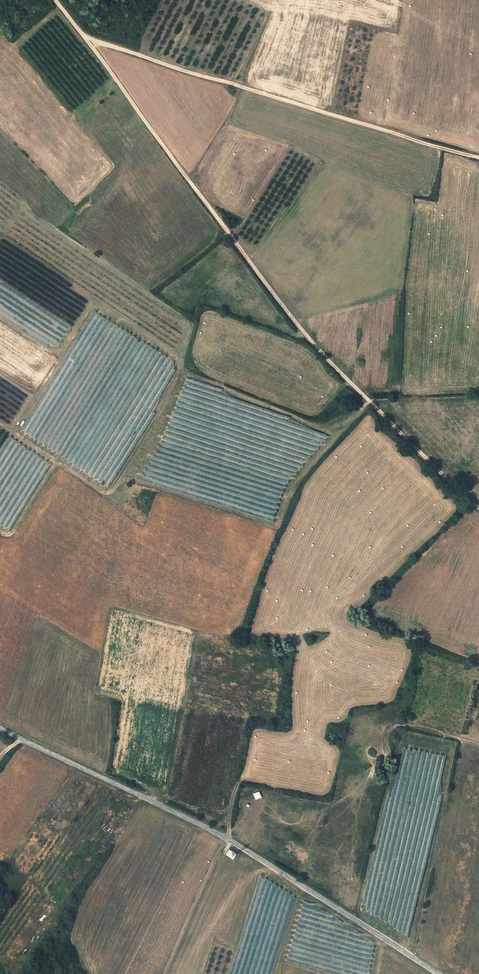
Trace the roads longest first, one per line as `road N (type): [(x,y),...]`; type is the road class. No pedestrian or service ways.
road 1 (track): [(54,0),(322,356),(478,509)]
road 2 (unclassified): [(439,973),(227,836),(0,728)]
road 3 (track): [(478,158),(83,37)]

